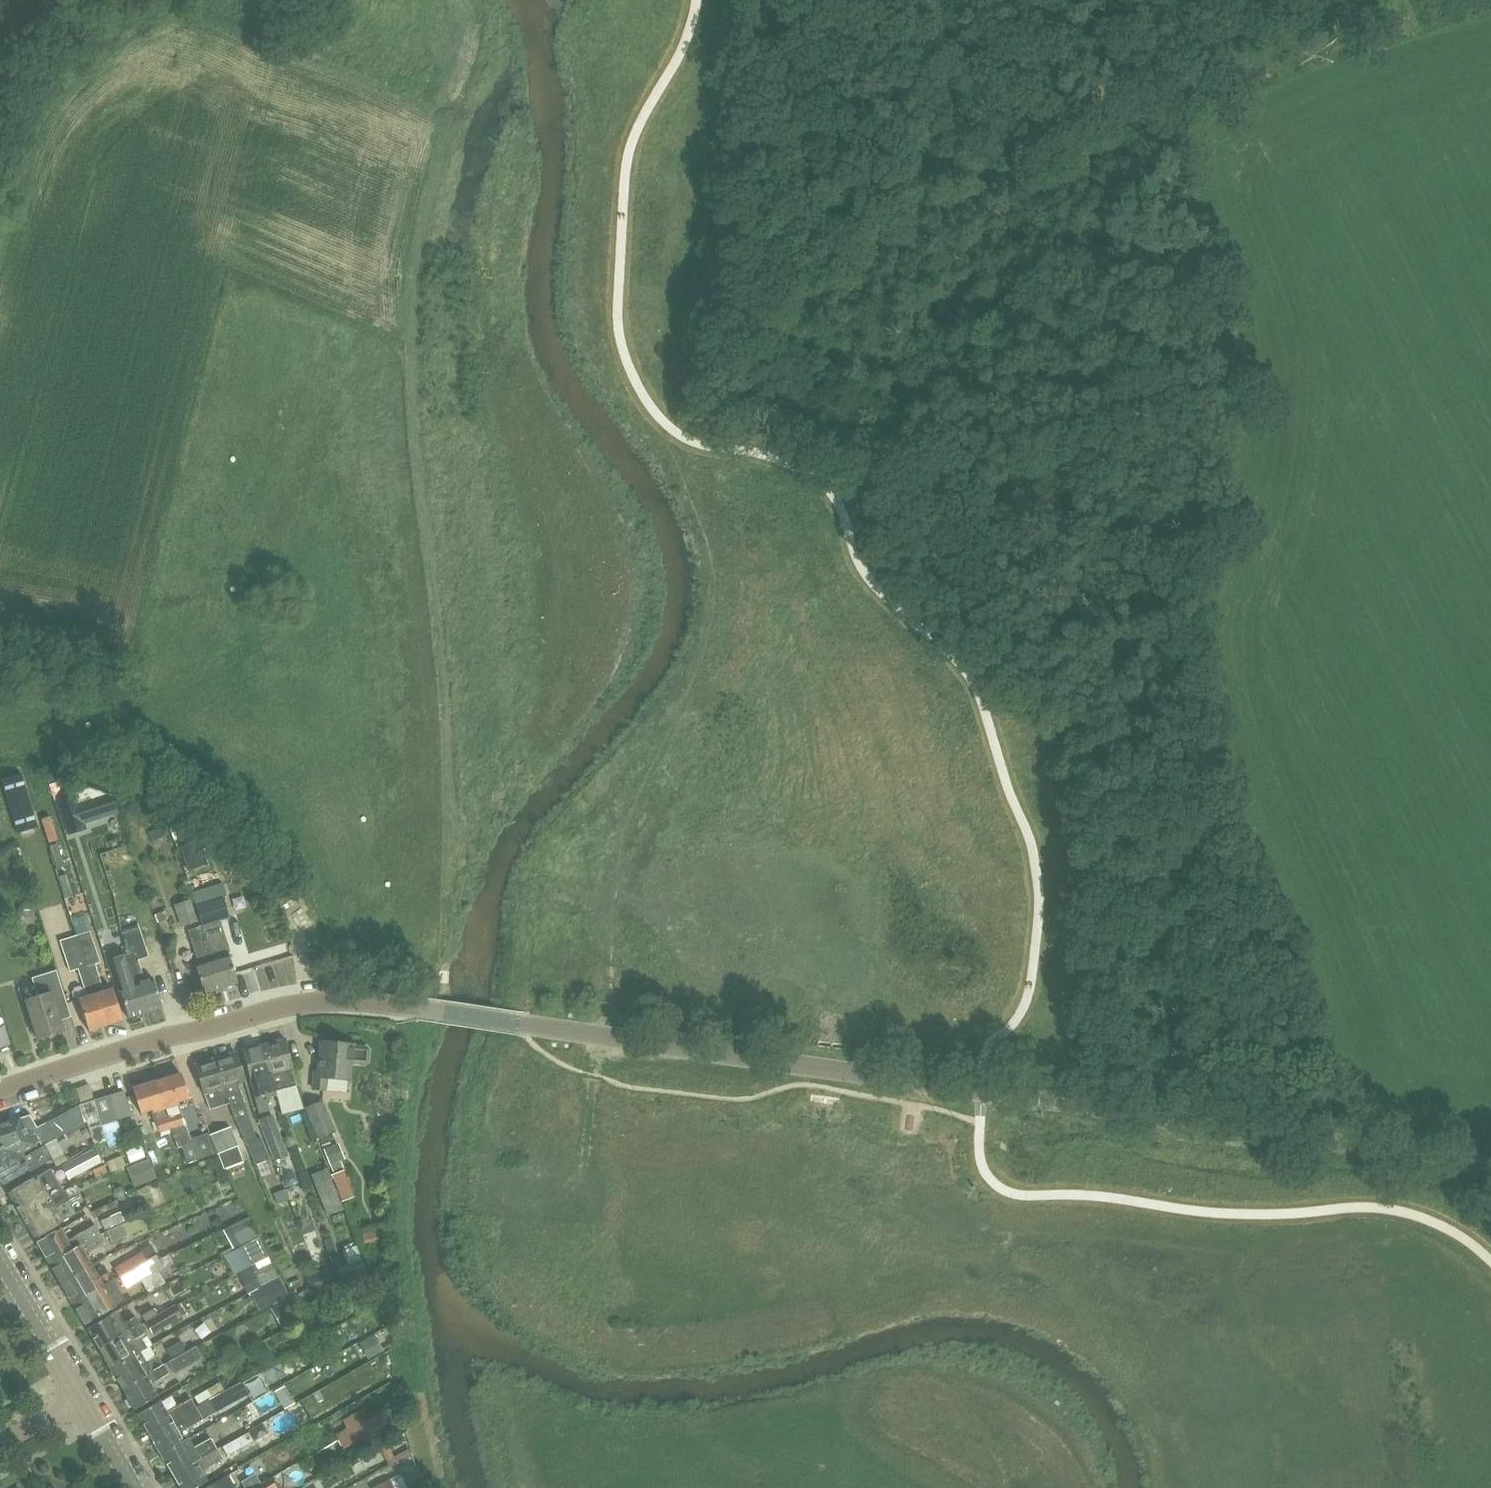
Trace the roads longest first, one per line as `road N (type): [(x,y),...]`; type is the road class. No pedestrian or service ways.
road 1 (tertiary): [(1490,1163),(419,1006)]
road 2 (tertiary): [(0,1092),(281,1005),(327,999),(419,1006)]
road 3 (tertiary): [(83,1402),(0,1263)]

